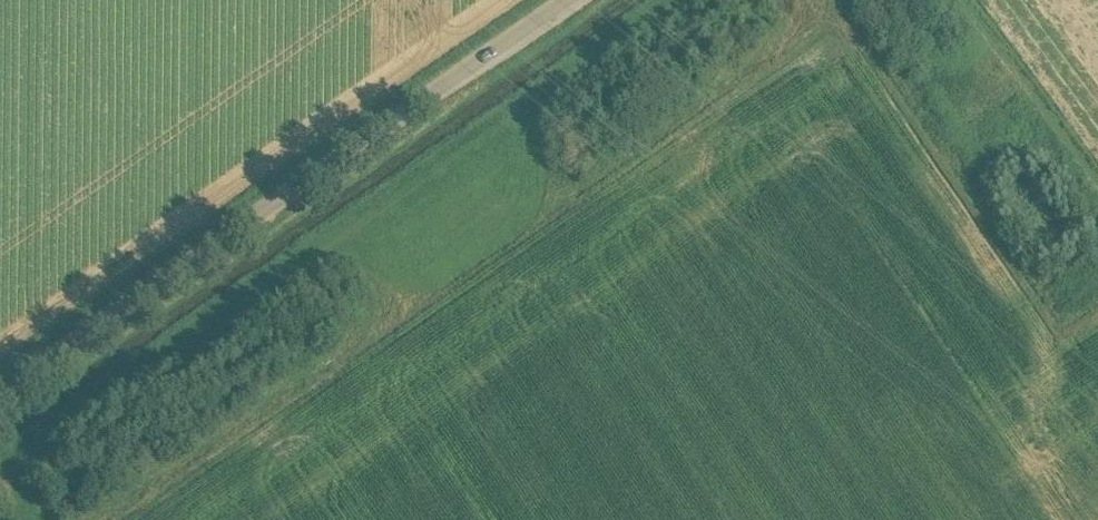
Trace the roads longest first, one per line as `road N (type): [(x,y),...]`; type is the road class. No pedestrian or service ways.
road 1 (track): [(0,468),(669,0)]
road 2 (unclassified): [(0,400),(578,0)]
road 3 (track): [(956,0),(1097,199)]

